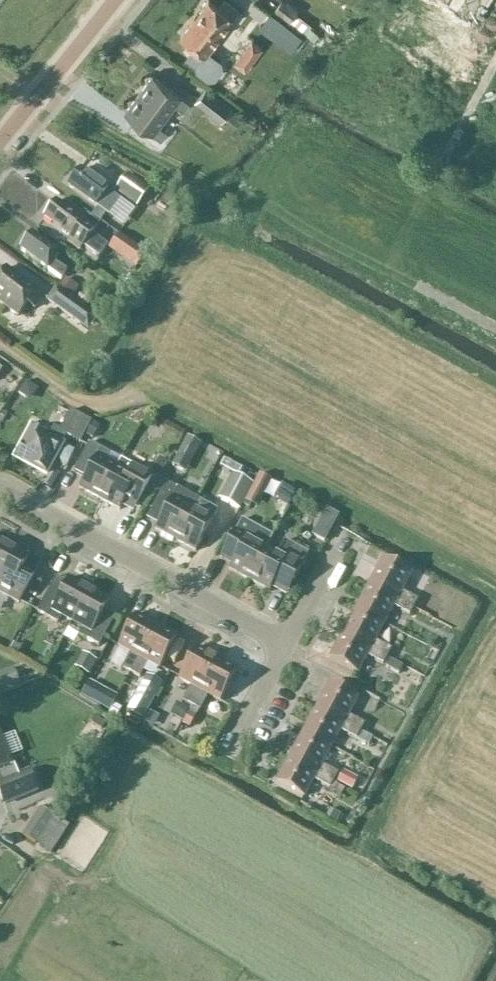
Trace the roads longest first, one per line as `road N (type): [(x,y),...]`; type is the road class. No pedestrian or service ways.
road 1 (residential): [(289,643),(0,490)]
road 2 (secondary): [(0,144),(119,0)]

